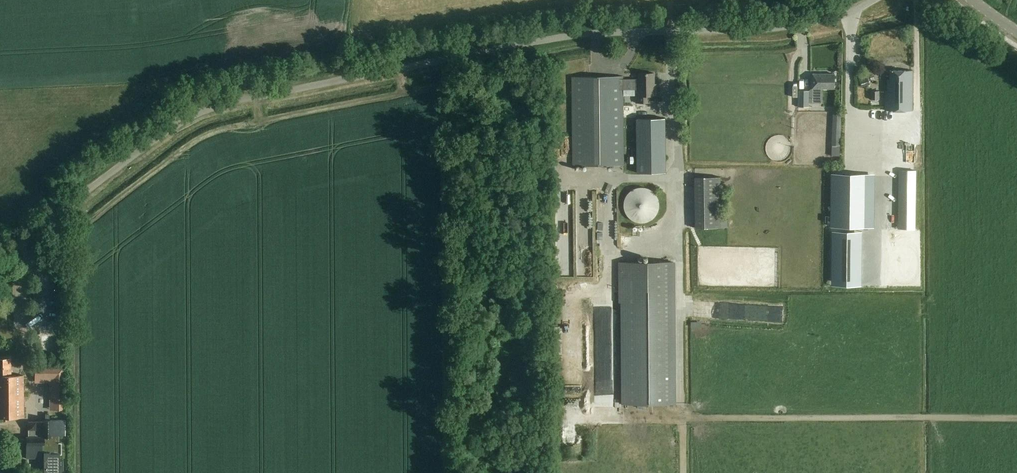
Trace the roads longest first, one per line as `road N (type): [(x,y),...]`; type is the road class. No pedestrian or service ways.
road 1 (unclassified): [(0,256),(165,131),(215,105),(597,33),(780,27),(872,0)]
road 2 (track): [(684,472),(683,259)]

